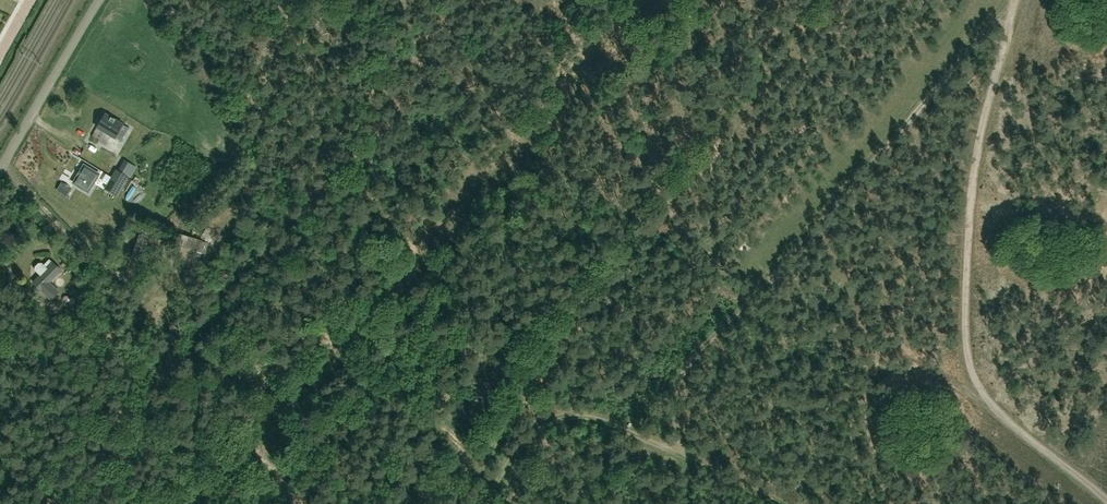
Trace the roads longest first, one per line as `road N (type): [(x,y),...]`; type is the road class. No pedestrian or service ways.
road 1 (track): [(1016,2),(689,361),(674,404),(689,503)]
road 2 (track): [(1106,501),(1003,416),(970,373),(966,287),(978,145),(1016,0)]
road 3 (track): [(777,503),(627,430),(575,416),(555,419),(527,444),(482,503)]
road 4 (residential): [(0,167),(100,0)]
road 5 (track): [(296,503),(251,442),(193,503)]

